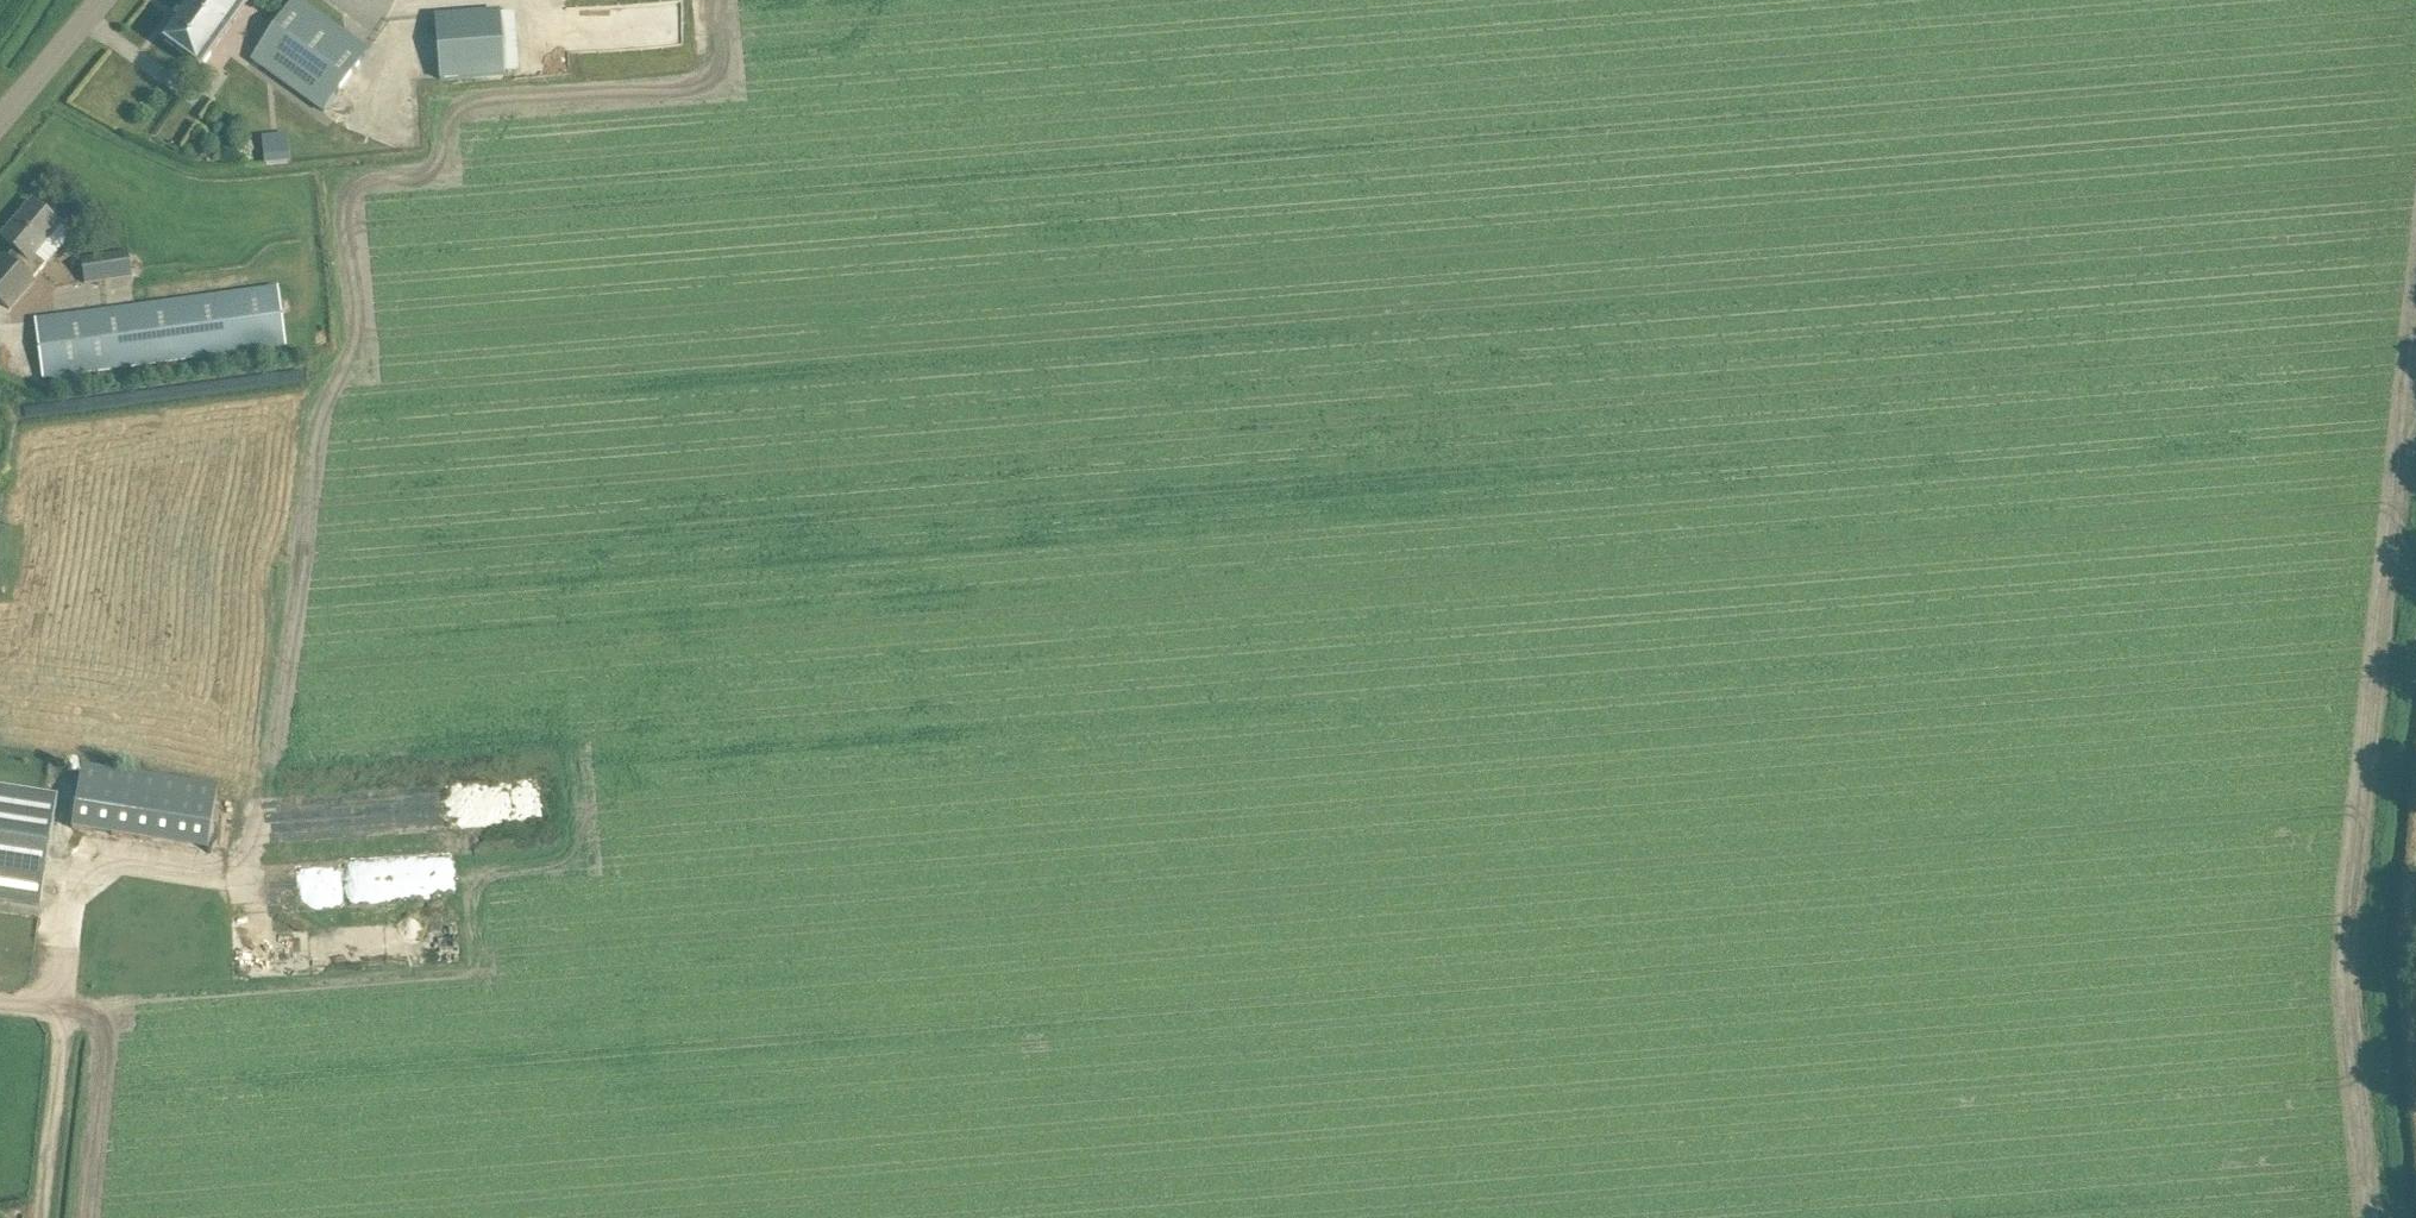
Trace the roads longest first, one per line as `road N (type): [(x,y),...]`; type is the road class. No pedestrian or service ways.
road 1 (track): [(40,1217),(71,928),(85,867)]
road 2 (track): [(2415,1114),(2401,953),(2415,768)]
road 3 (unclassified): [(0,125),(102,0)]

